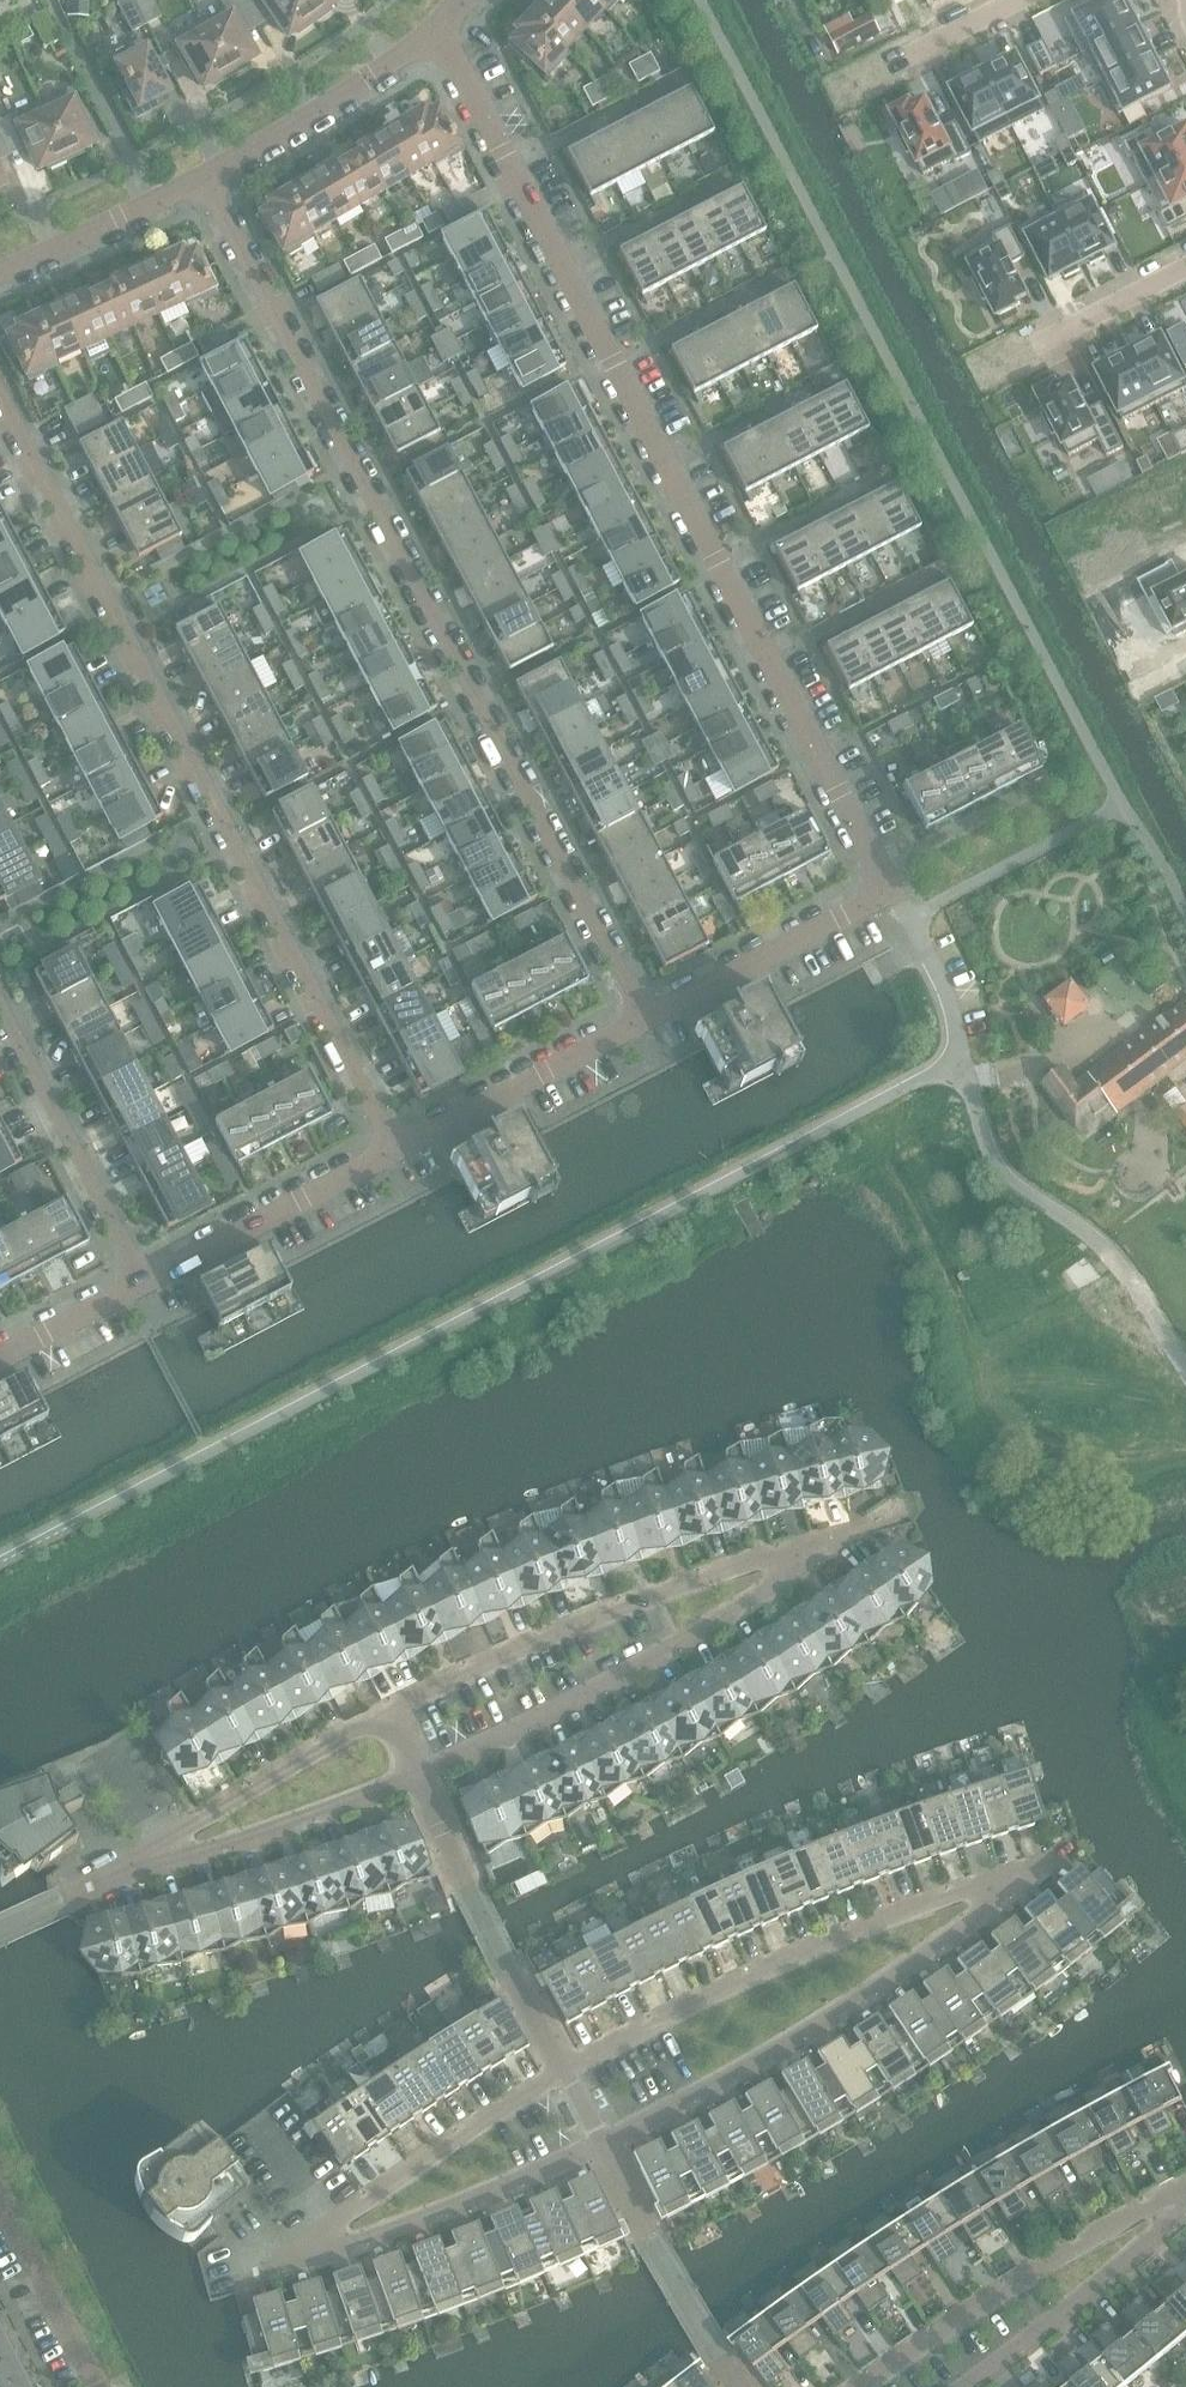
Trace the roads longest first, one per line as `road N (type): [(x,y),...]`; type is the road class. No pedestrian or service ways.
road 1 (residential): [(601,2145),(945,1935),(1016,1874),(923,1897),(734,1979),(561,2069)]
road 2 (residential): [(435,28),(888,884)]
road 3 (residential): [(644,1019),(204,178)]
road 4 (residential): [(0,394),(396,1150)]
road 5 (residential): [(561,2069),(478,2117),(344,2210),(292,2257),(364,2244),(601,2145)]
road 6 (residential): [(389,1710),(613,1606),(769,1556),(813,1553)]
road 7 (residential): [(417,1771),(635,1668),(778,1585),(813,1553)]
road 8 (residential): [(854,2386),(964,2309),(1112,2221),(1185,2188)]
road 9 (residential): [(561,2069),(417,1771)]
road 10 (residential): [(144,1279),(0,1004)]
road 11 (residential): [(957,2386),(1135,2250),(1185,2195)]
road 12 (residential): [(144,1861),(224,1847),(417,1771)]
road 13 (residential): [(144,1861),(188,1825),(389,1710)]
road 14 (residential): [(144,1279),(396,1150)]
road 15 (residential): [(744,2386),(647,2235),(601,2145)]
road 16 (residential): [(396,1150),(644,1019)]
road 17 (residential): [(644,1019),(888,884)]
road 18 (residential): [(435,28),(370,79),(204,178)]
road 19 (residential): [(204,178),(0,275)]
road 20 (residential): [(0,2194),(97,2386)]
road 21 (residential): [(888,884),(948,995),(967,1078)]
road 22 (residential): [(1035,347),(1185,268)]
road 23 (residential): [(0,1357),(144,1279)]
road 24 (residential): [(0,1930),(144,1861)]
road 25 (residential): [(1019,0),(894,65)]

